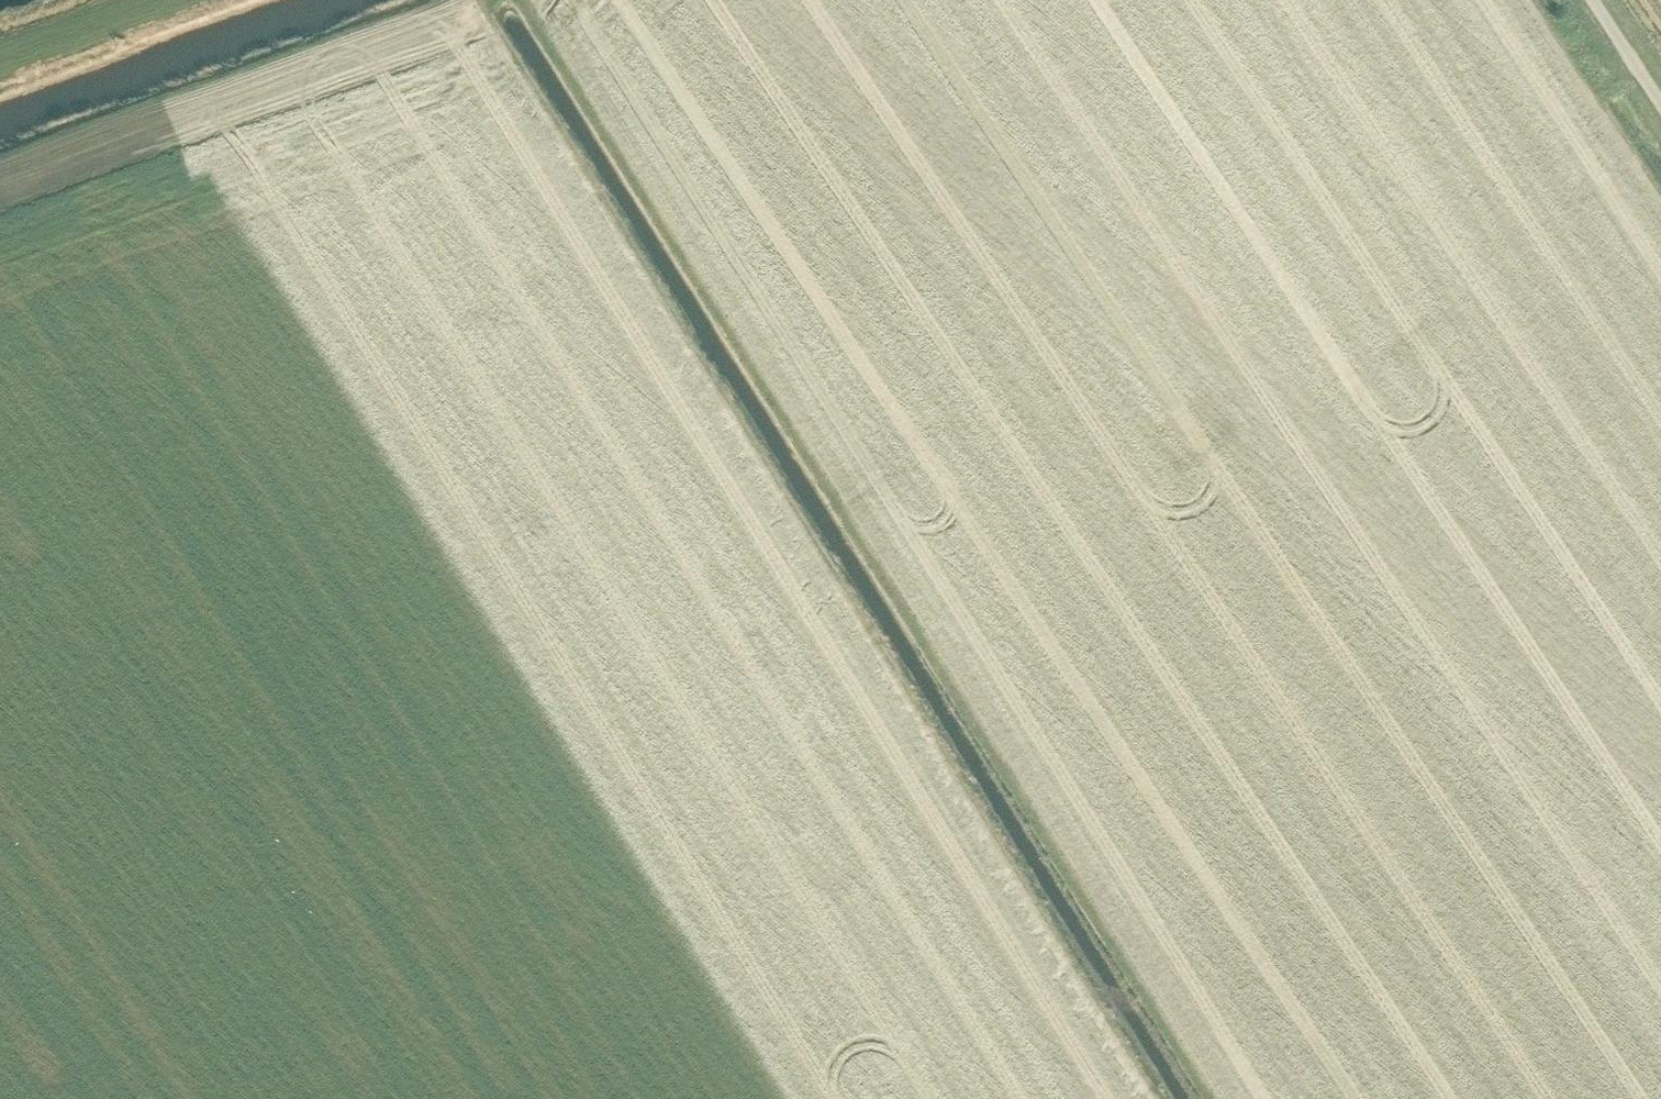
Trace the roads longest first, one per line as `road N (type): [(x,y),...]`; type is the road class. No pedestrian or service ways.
road 1 (unclassified): [(1660,115),(1584,0)]

